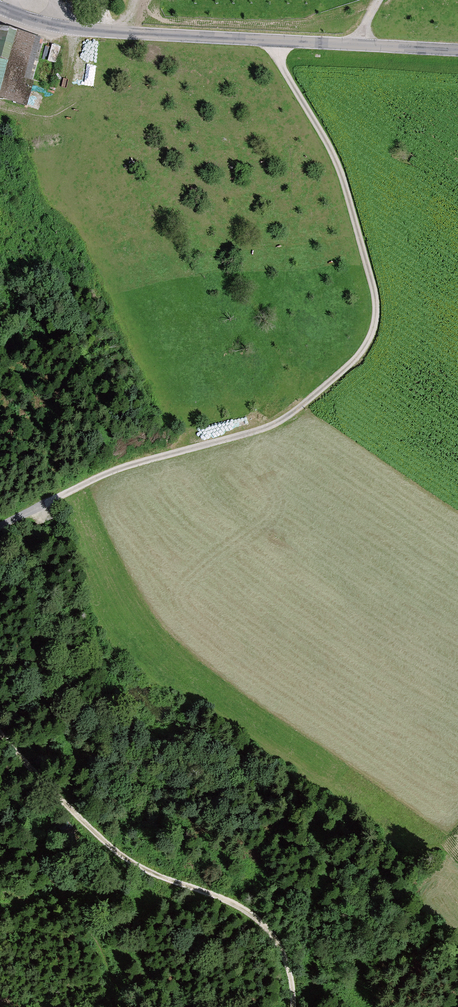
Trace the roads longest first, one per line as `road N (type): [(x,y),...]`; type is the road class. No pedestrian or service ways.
road 1 (track): [(0,529),(120,471),(263,431),(307,405),(363,353),(378,312),(374,287),(342,173),(278,42)]
road 2 (tertiary): [(457,51),(87,31),(0,9)]
road 3 (track): [(295,1006),(289,961),(257,915),(122,855),(0,730)]

